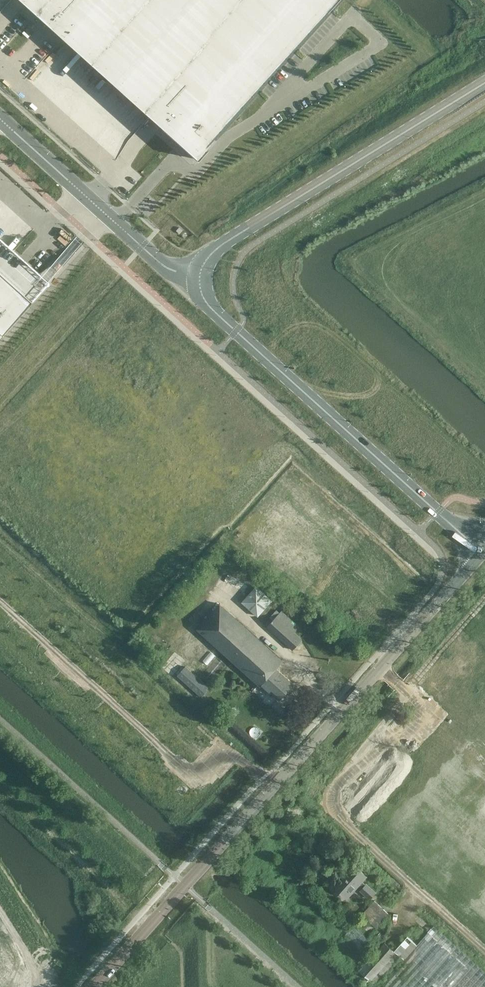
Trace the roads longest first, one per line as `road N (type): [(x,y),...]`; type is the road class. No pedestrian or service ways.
road 1 (tertiary): [(92,986),(483,553)]
road 2 (track): [(484,600),(331,792),(335,811),(484,954)]
road 3 (unclassified): [(200,275),(217,314),(483,553)]
road 4 (unclassified): [(484,83),(223,244),(200,275)]
road 5 (unclassified): [(200,275),(162,265),(0,119)]

